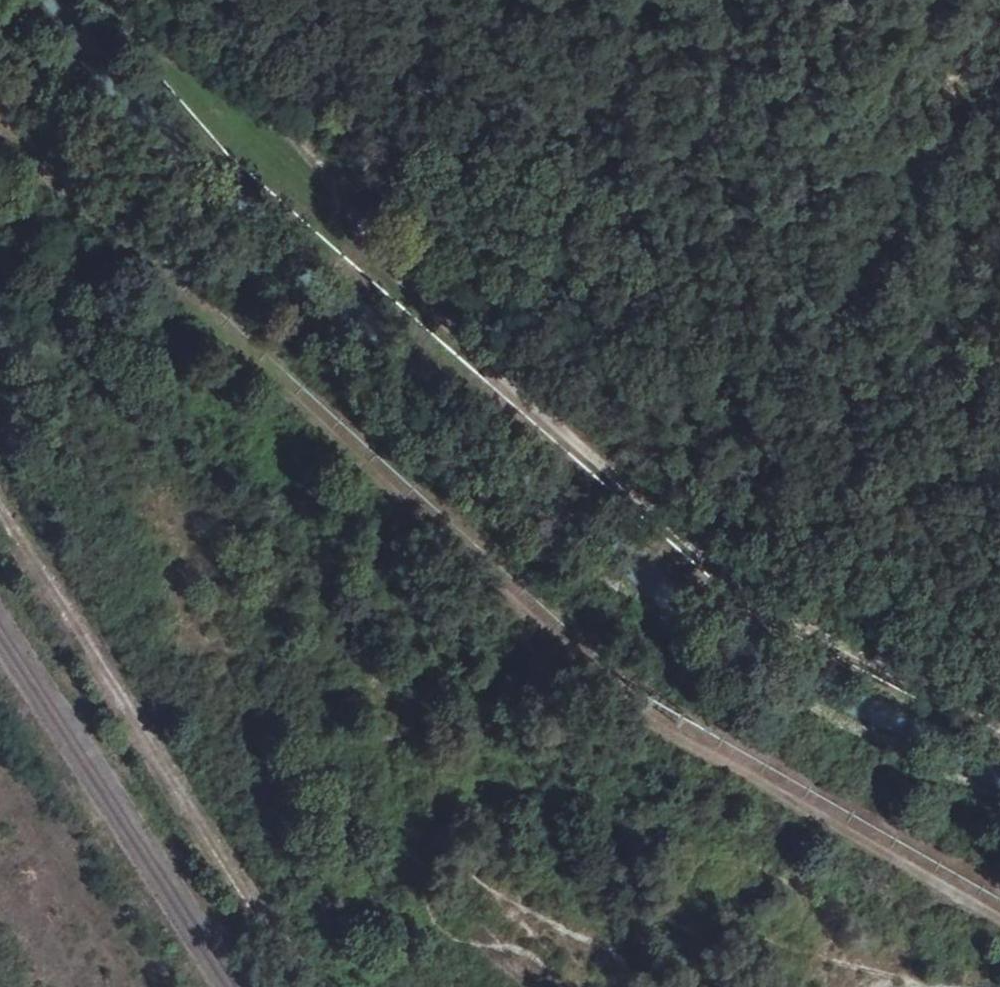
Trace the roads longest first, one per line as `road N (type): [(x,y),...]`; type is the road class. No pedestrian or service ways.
road 1 (track): [(128,0),(320,168),(439,339),(605,462),(692,548),(999,728)]
road 2 (track): [(309,986),(0,497)]

